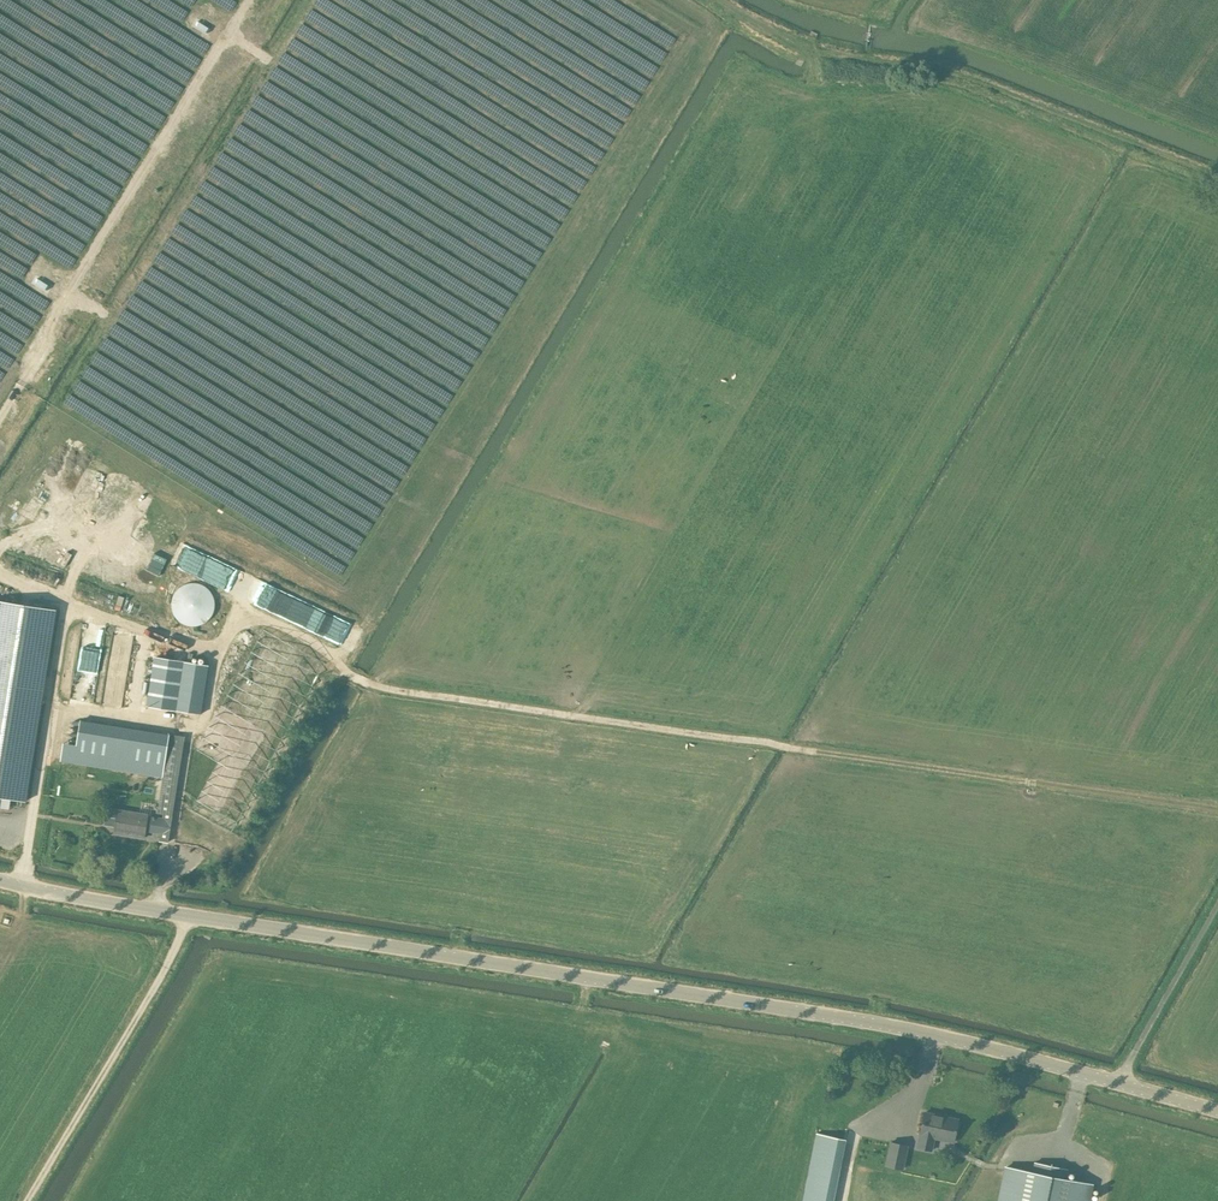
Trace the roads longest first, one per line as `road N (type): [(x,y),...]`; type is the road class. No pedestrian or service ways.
road 1 (unclassified): [(1217,1111),(905,1028),(0,879)]

